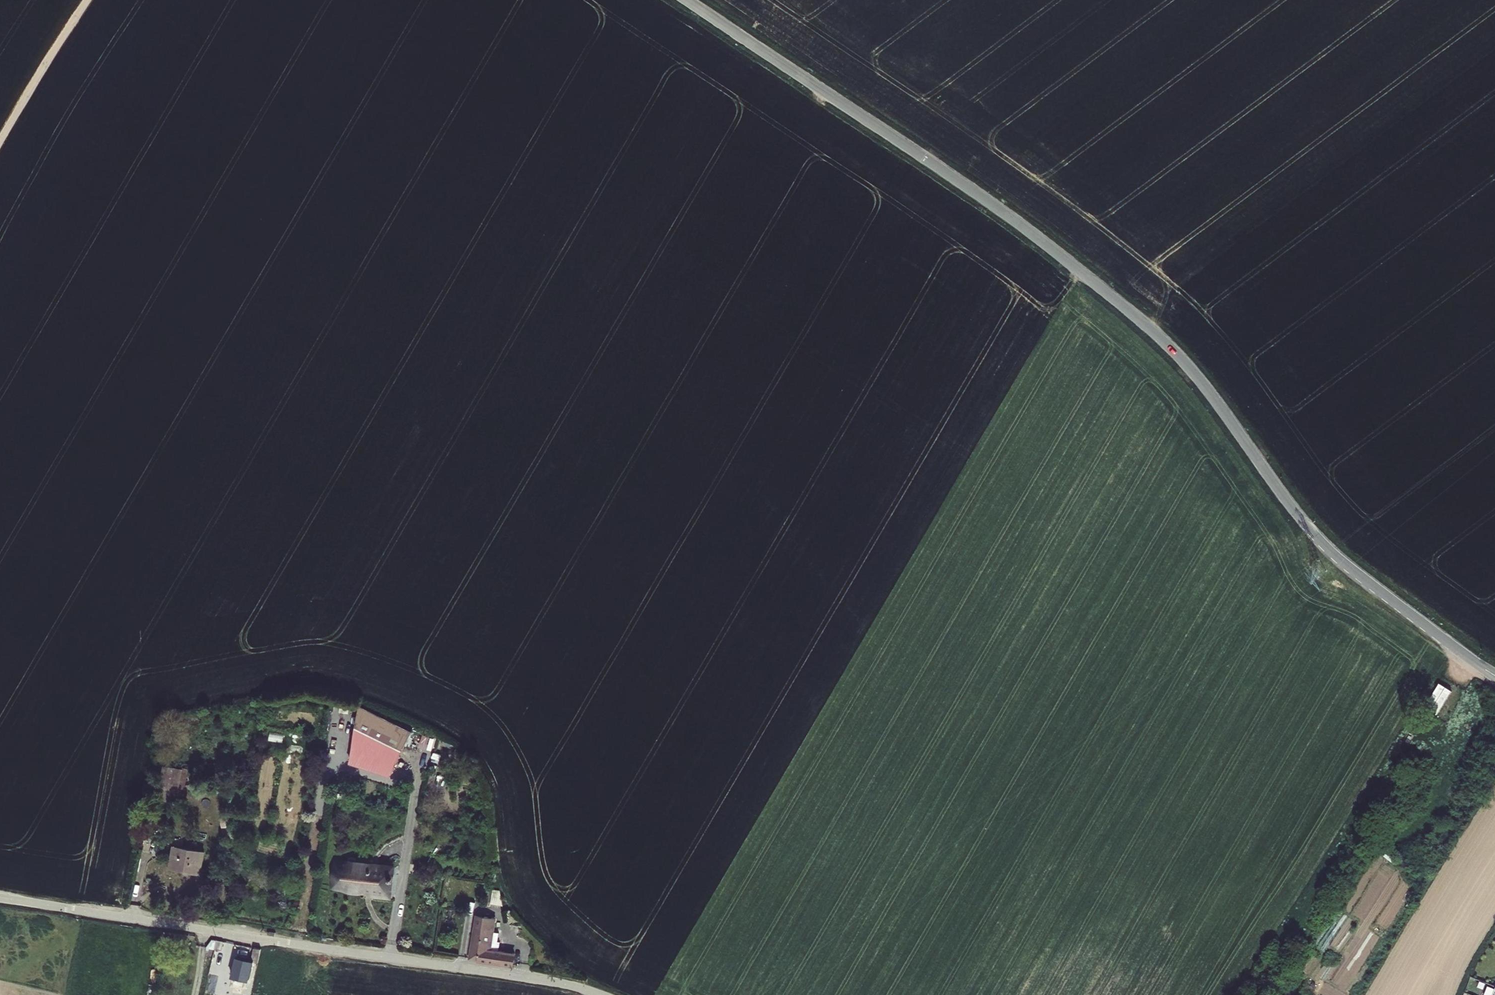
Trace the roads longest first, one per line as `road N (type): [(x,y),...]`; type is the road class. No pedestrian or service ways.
road 1 (unclassified): [(686,0),(982,197),(1105,292),(1195,374),(1324,546),(1494,676)]
road 2 (unclassified): [(0,898),(601,994)]
road 3 (track): [(0,133),(87,0)]

